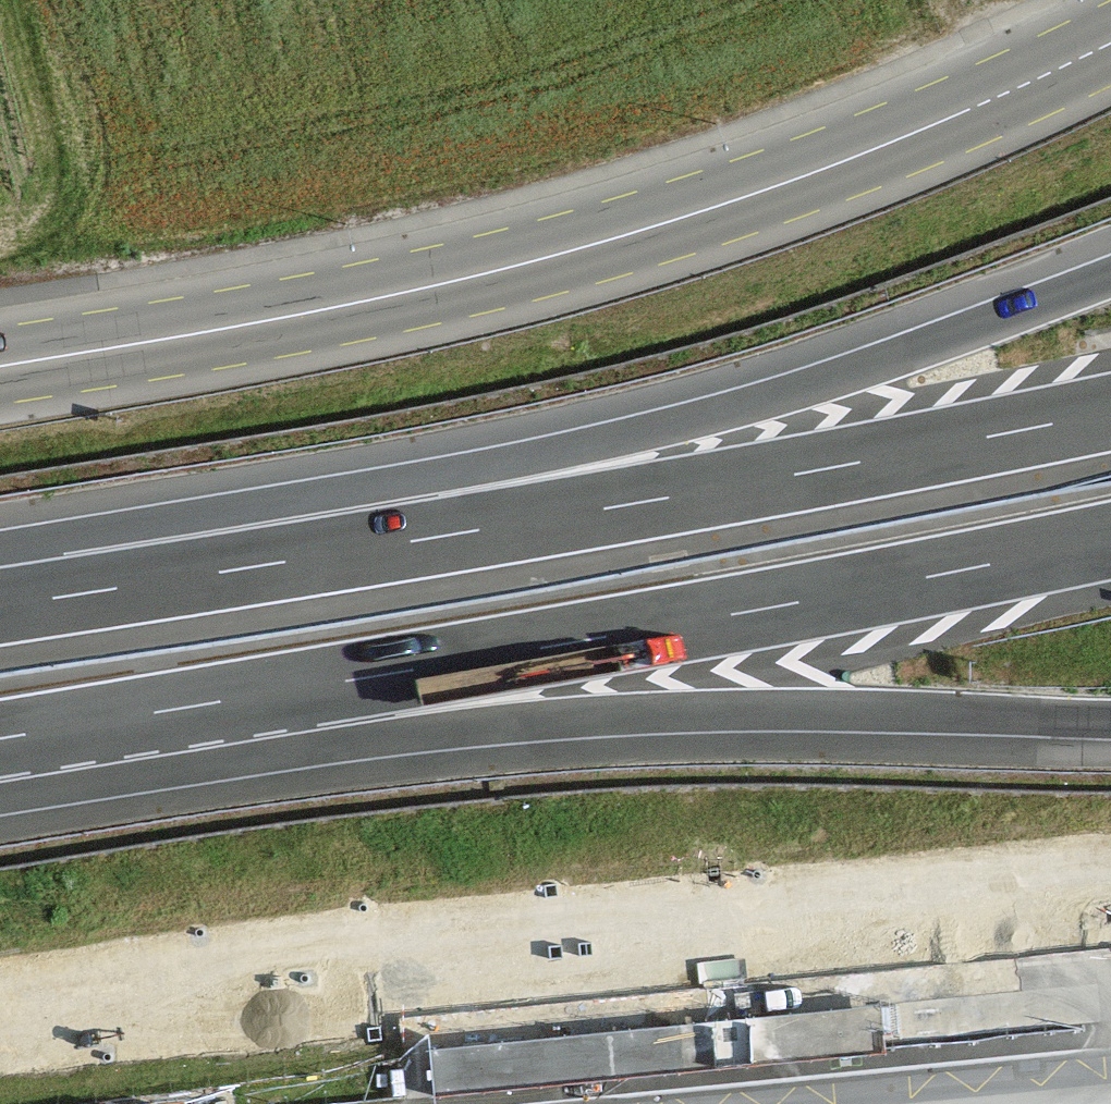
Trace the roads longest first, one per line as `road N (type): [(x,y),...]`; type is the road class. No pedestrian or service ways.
road 1 (primary): [(1110,41),(1030,84),(634,237),(433,286),(0,366)]
road 2 (motorway): [(155,714),(1110,541)]
road 3 (motorway): [(155,714),(859,713),(1110,722)]
road 4 (motorway): [(1110,277),(870,368),(221,570)]
road 5 (motorway): [(1110,409),(649,501),(221,570)]
road 6 (motorway): [(221,570),(0,606)]
road 7 (motorway): [(0,740),(155,714)]

